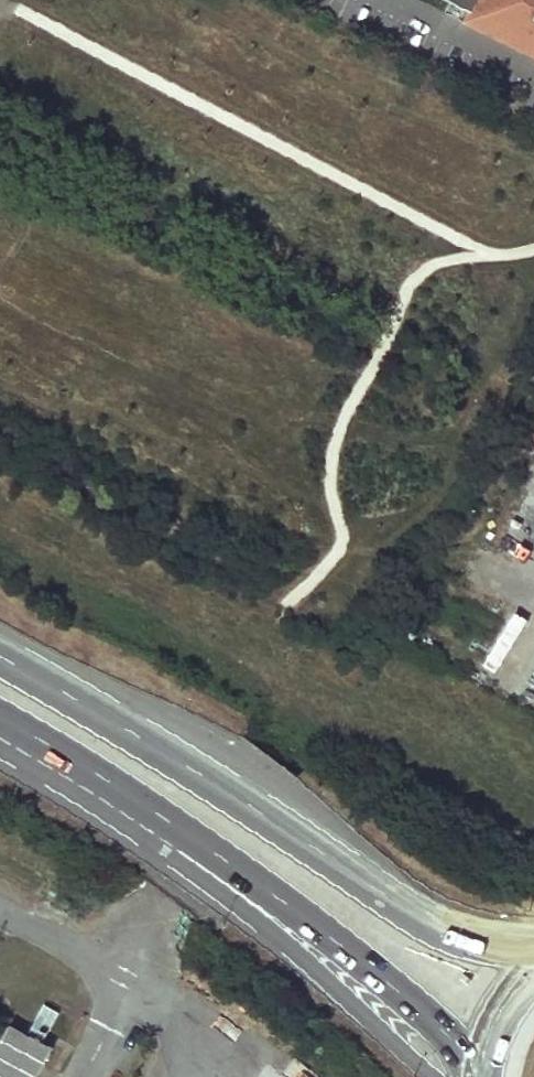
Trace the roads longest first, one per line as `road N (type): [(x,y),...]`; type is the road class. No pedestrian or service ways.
road 1 (primary): [(533,949),(470,938),(420,918),(0,656)]
road 2 (primary): [(0,732),(271,908),(378,993),(465,1076)]
road 3 (primary): [(533,970),(502,1007),(478,1076)]

